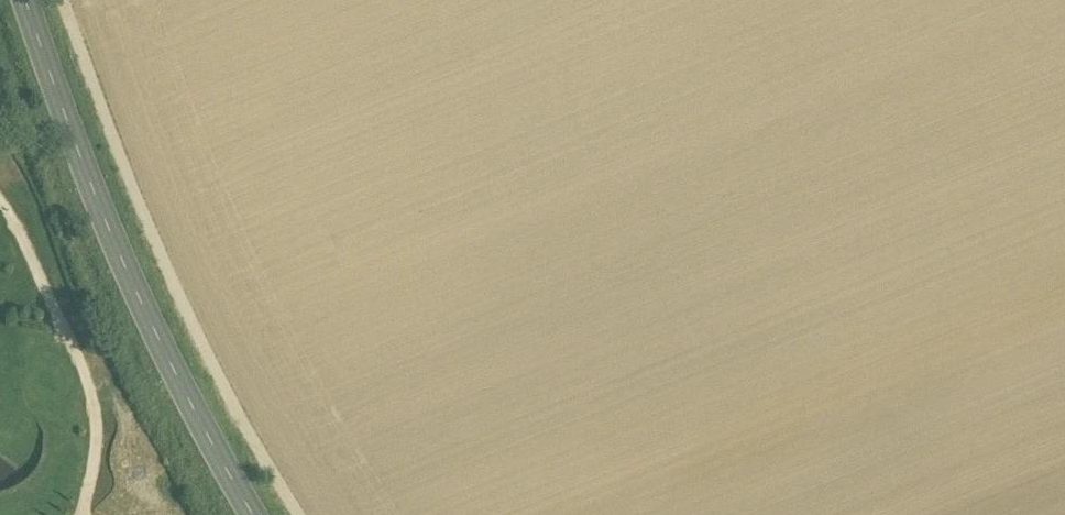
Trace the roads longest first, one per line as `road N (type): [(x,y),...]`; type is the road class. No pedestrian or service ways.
road 1 (track): [(62,0),(153,238),(225,394),(300,514)]
road 2 (tertiary): [(23,0),(99,213),(193,412),(253,514)]

